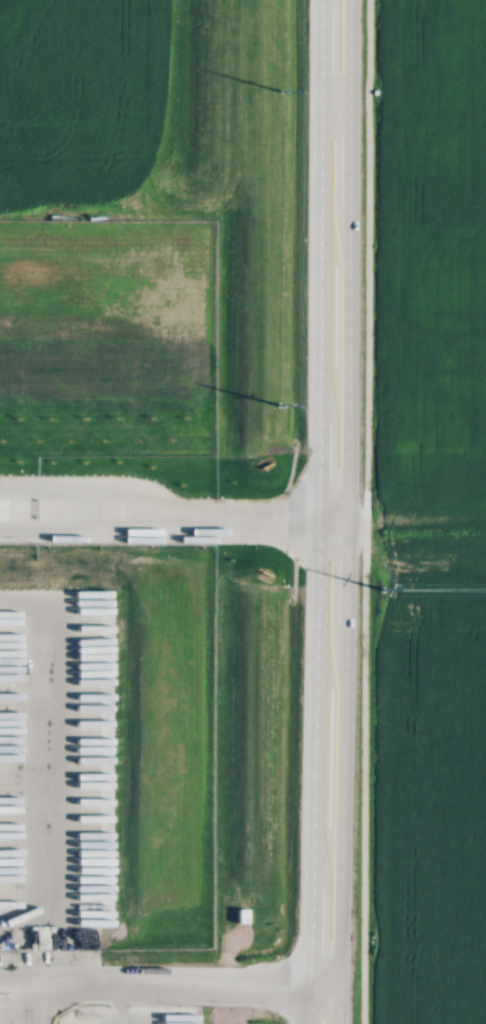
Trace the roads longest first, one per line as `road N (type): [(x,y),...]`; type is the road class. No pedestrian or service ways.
road 1 (secondary): [(336,983),(348,0)]
road 2 (secondary): [(319,0),(308,982)]

